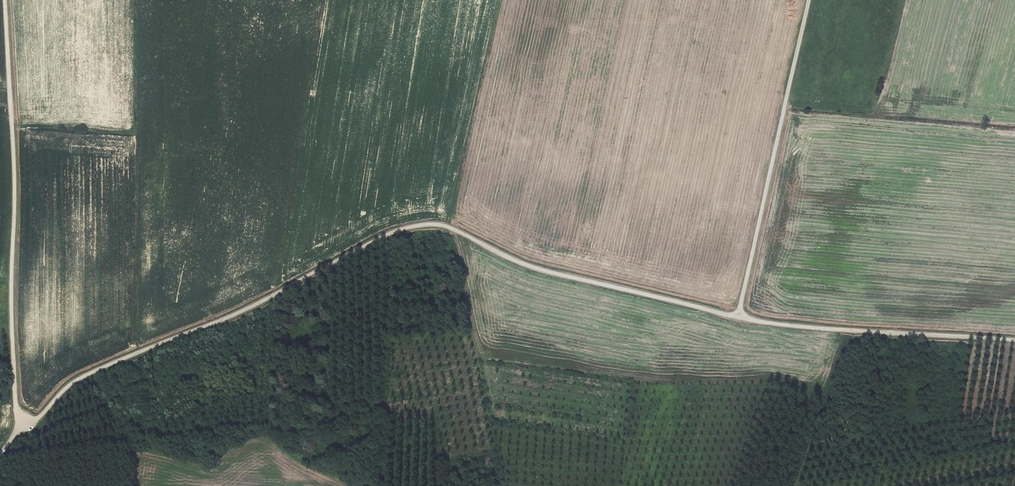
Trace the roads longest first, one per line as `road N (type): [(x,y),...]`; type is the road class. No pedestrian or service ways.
road 1 (track): [(24,421),(37,419),(84,376),(252,306),(412,226),(446,226),(532,267),(738,317)]
road 2 (track): [(24,421),(16,405),(5,0)]
road 3 (track): [(738,317),(809,0)]
road 4 (track): [(1014,340),(738,317)]

